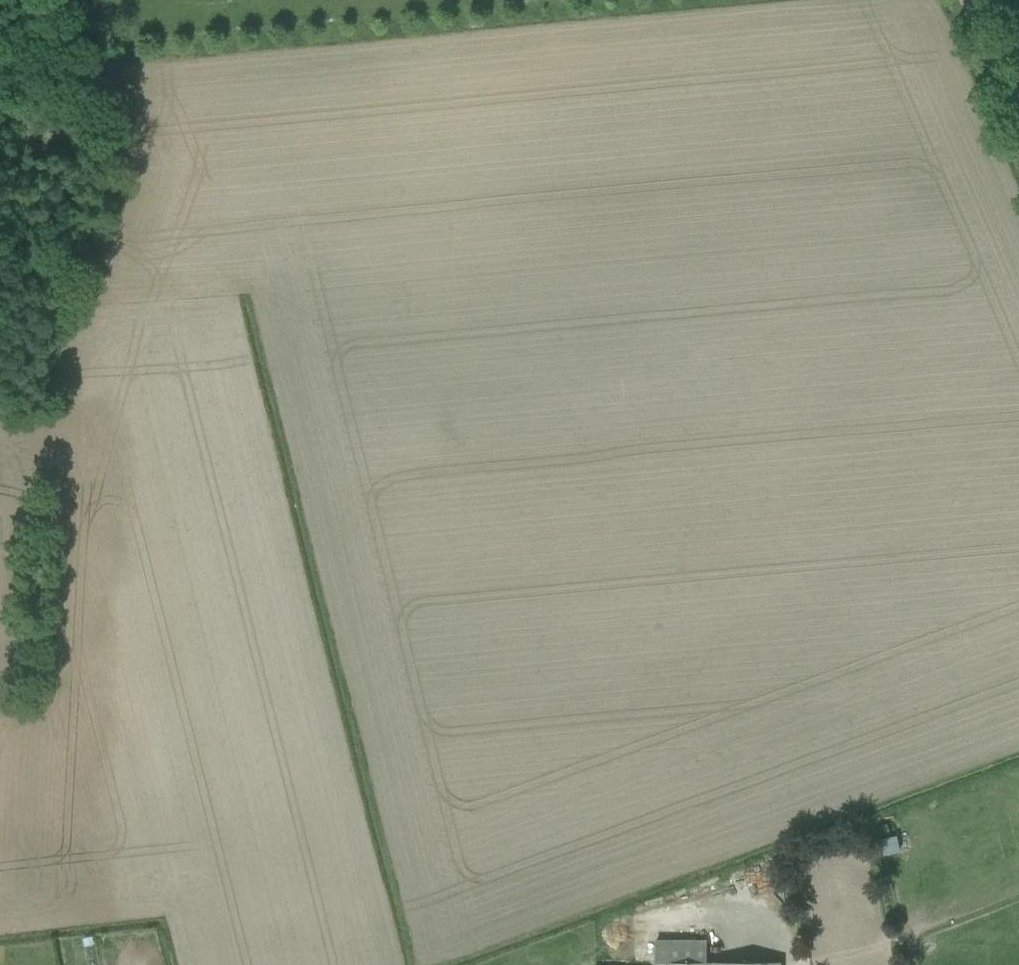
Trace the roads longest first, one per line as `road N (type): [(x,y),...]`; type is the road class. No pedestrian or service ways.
road 1 (unclassified): [(1018,117),(971,0)]

